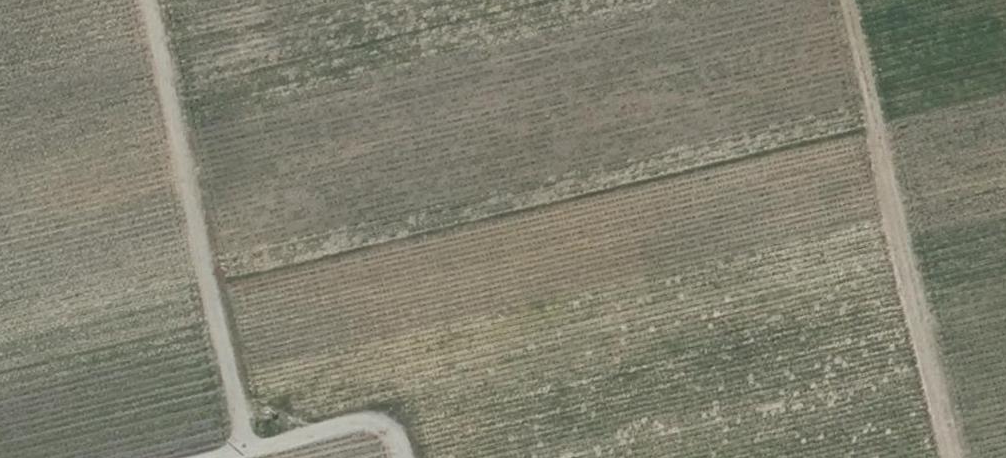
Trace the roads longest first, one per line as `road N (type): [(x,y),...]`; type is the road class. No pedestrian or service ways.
road 1 (track): [(956,457),(846,0)]
road 2 (track): [(247,448),(149,0)]
road 3 (track): [(401,457),(395,432),(378,419),(204,457)]

